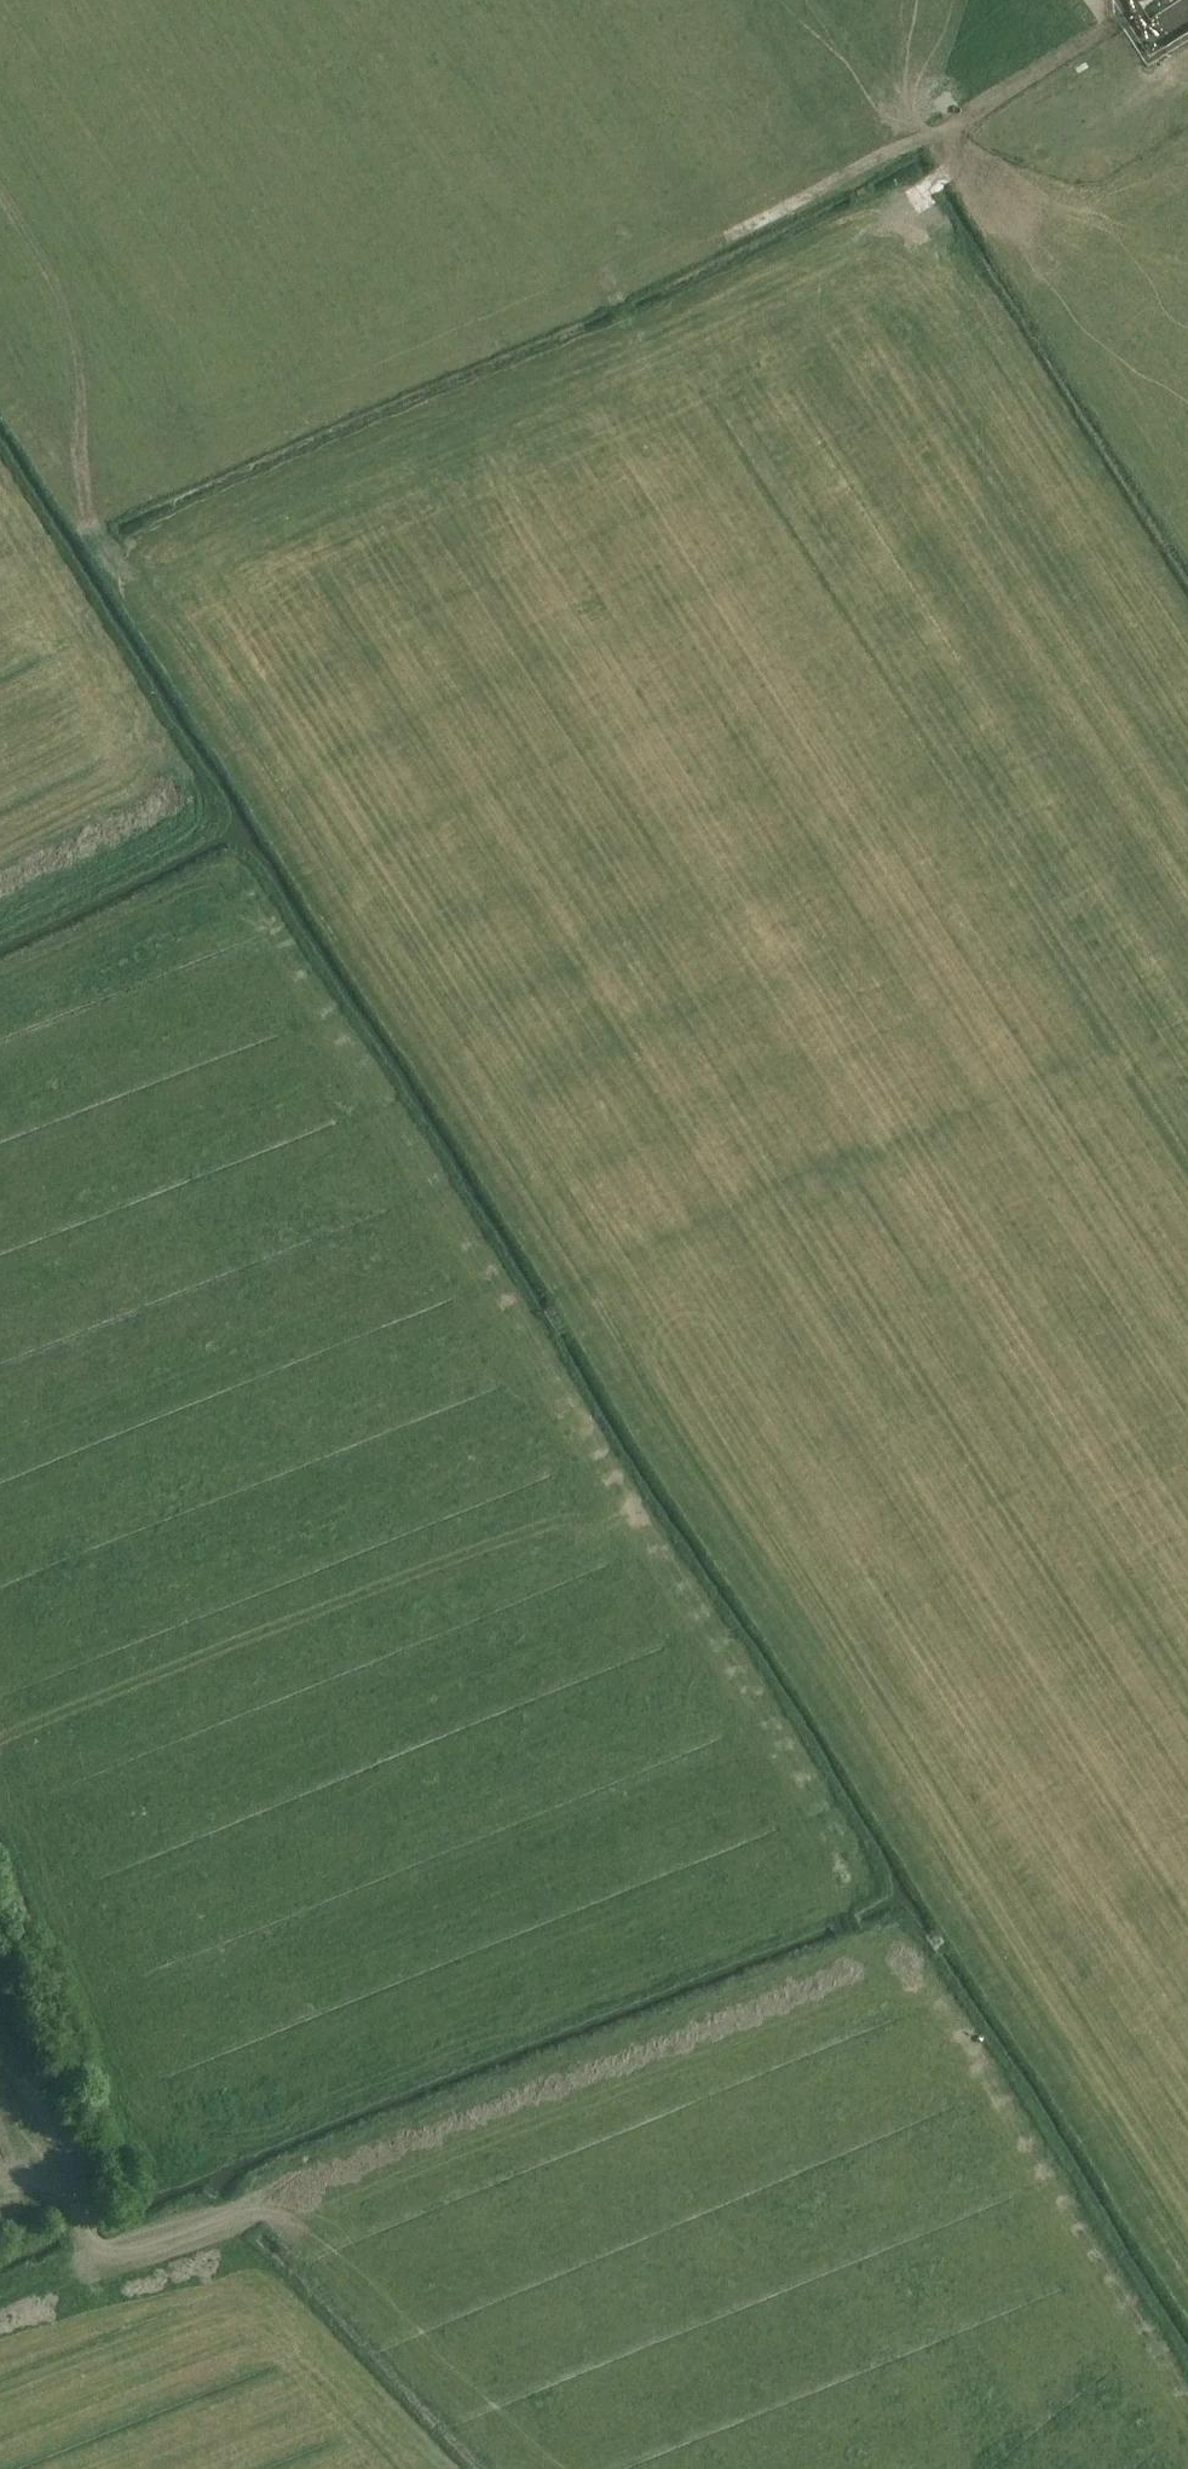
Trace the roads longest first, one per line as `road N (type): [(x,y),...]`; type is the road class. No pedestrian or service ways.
road 1 (track): [(584,2468),(405,2290),(352,2214),(326,2199),(297,2203),(191,2253),(128,2259),(95,2242),(52,2189)]

